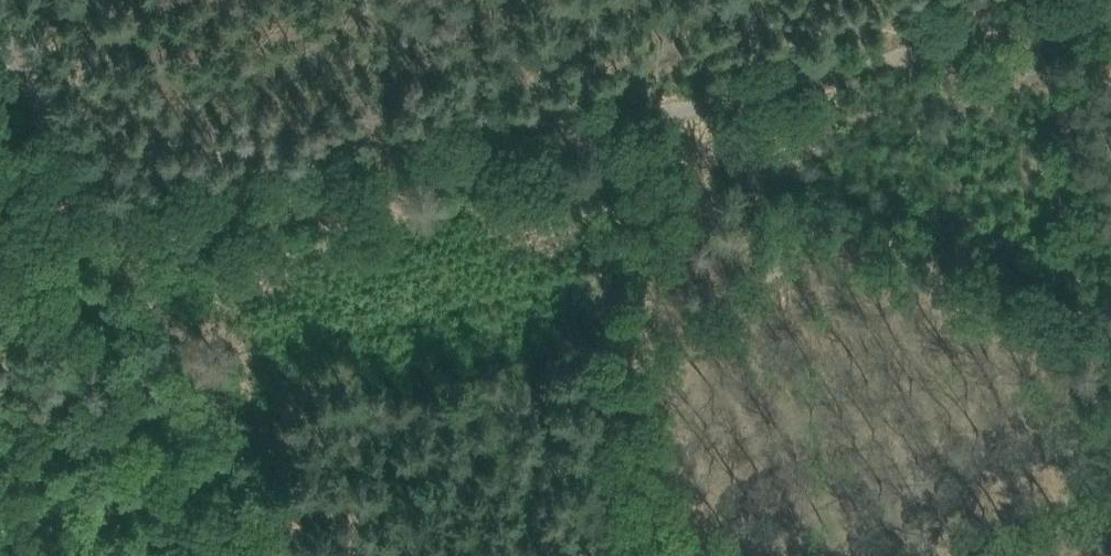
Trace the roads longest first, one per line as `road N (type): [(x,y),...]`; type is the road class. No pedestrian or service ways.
road 1 (track): [(1110,5),(538,136),(497,181),(116,262)]
road 2 (track): [(0,53),(280,555)]
road 3 (track): [(1110,365),(1088,258),(1074,109),(1049,0)]

